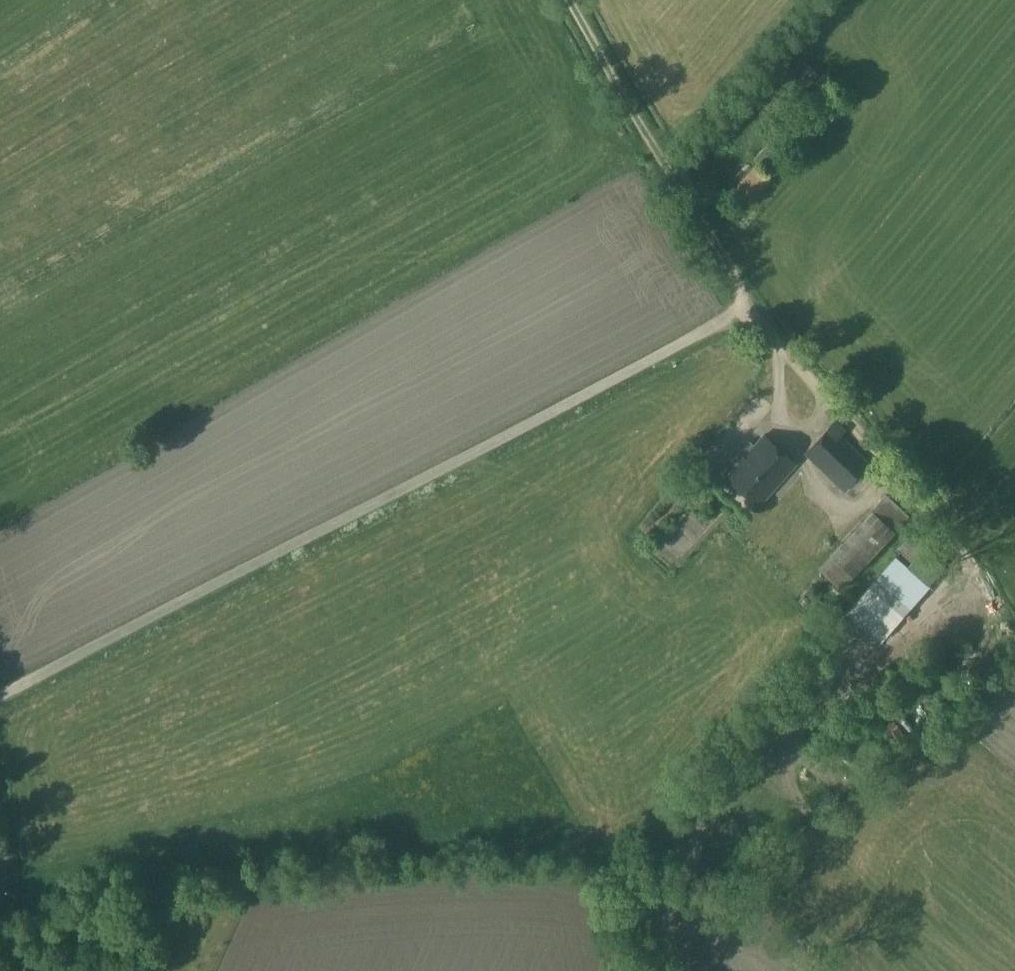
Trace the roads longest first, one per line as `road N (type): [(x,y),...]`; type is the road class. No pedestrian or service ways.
road 1 (unclassified): [(0,696),(747,308)]
road 2 (track): [(572,0),(747,308),(792,361)]

